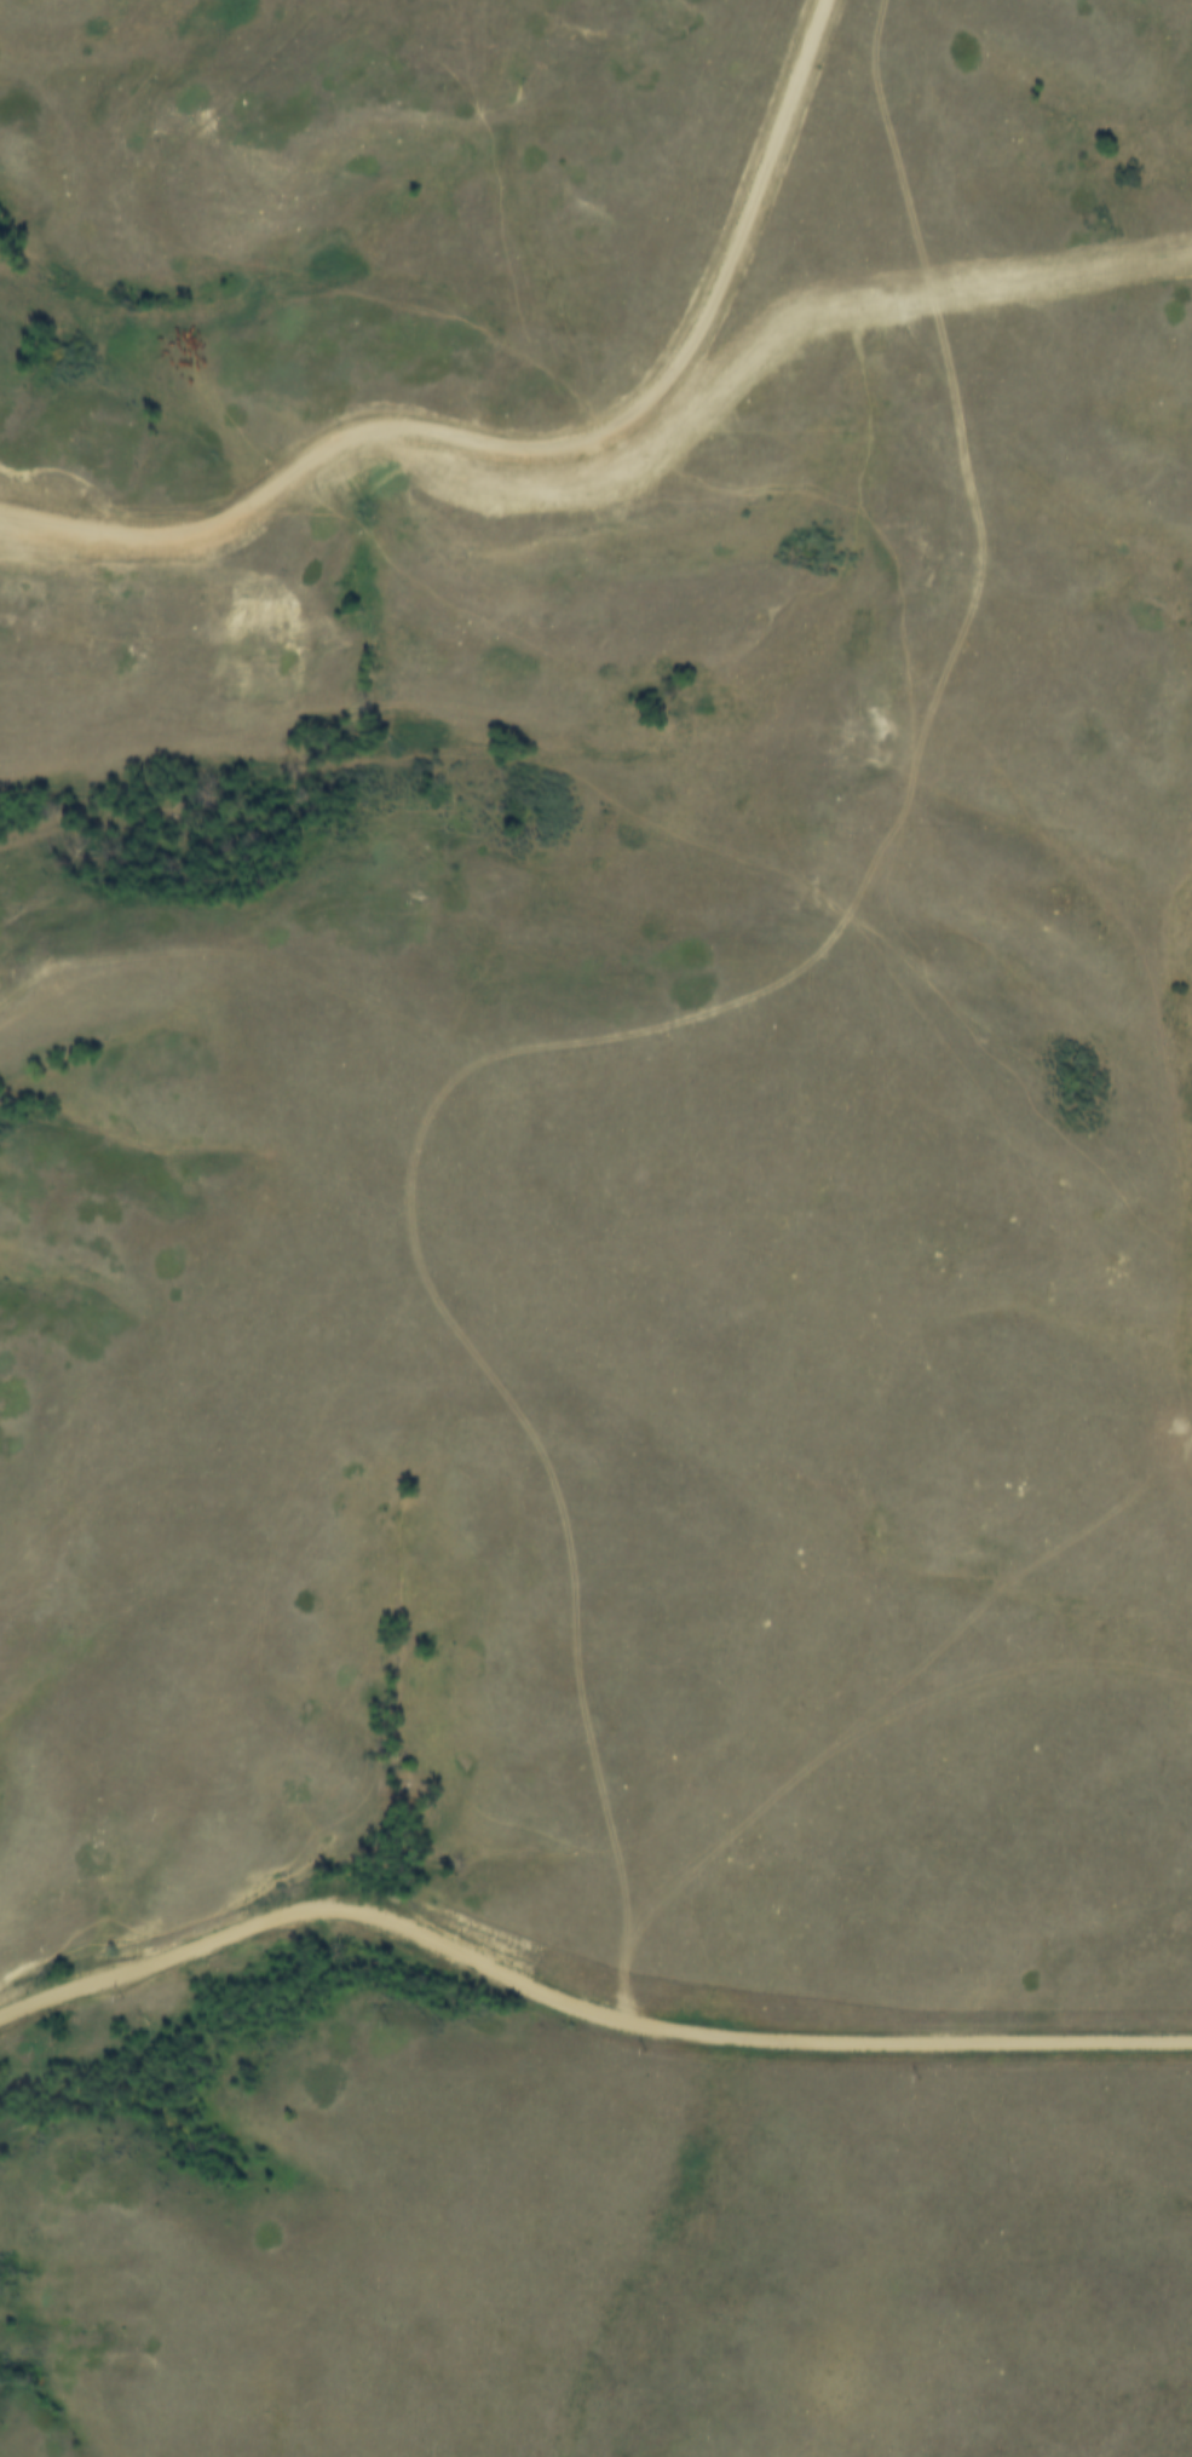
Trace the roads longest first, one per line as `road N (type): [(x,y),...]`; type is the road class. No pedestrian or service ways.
road 1 (residential): [(1191,2038),(827,2045),(622,2024),(518,1989),(356,1914),(309,1904),(263,1911),(0,2006)]

